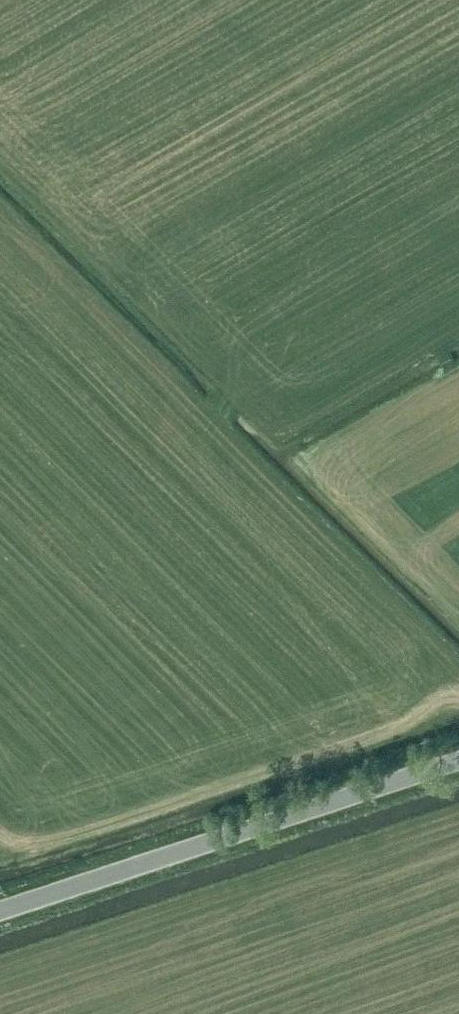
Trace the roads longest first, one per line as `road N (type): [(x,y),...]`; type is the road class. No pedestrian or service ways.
road 1 (unclassified): [(0,912),(458,760)]

